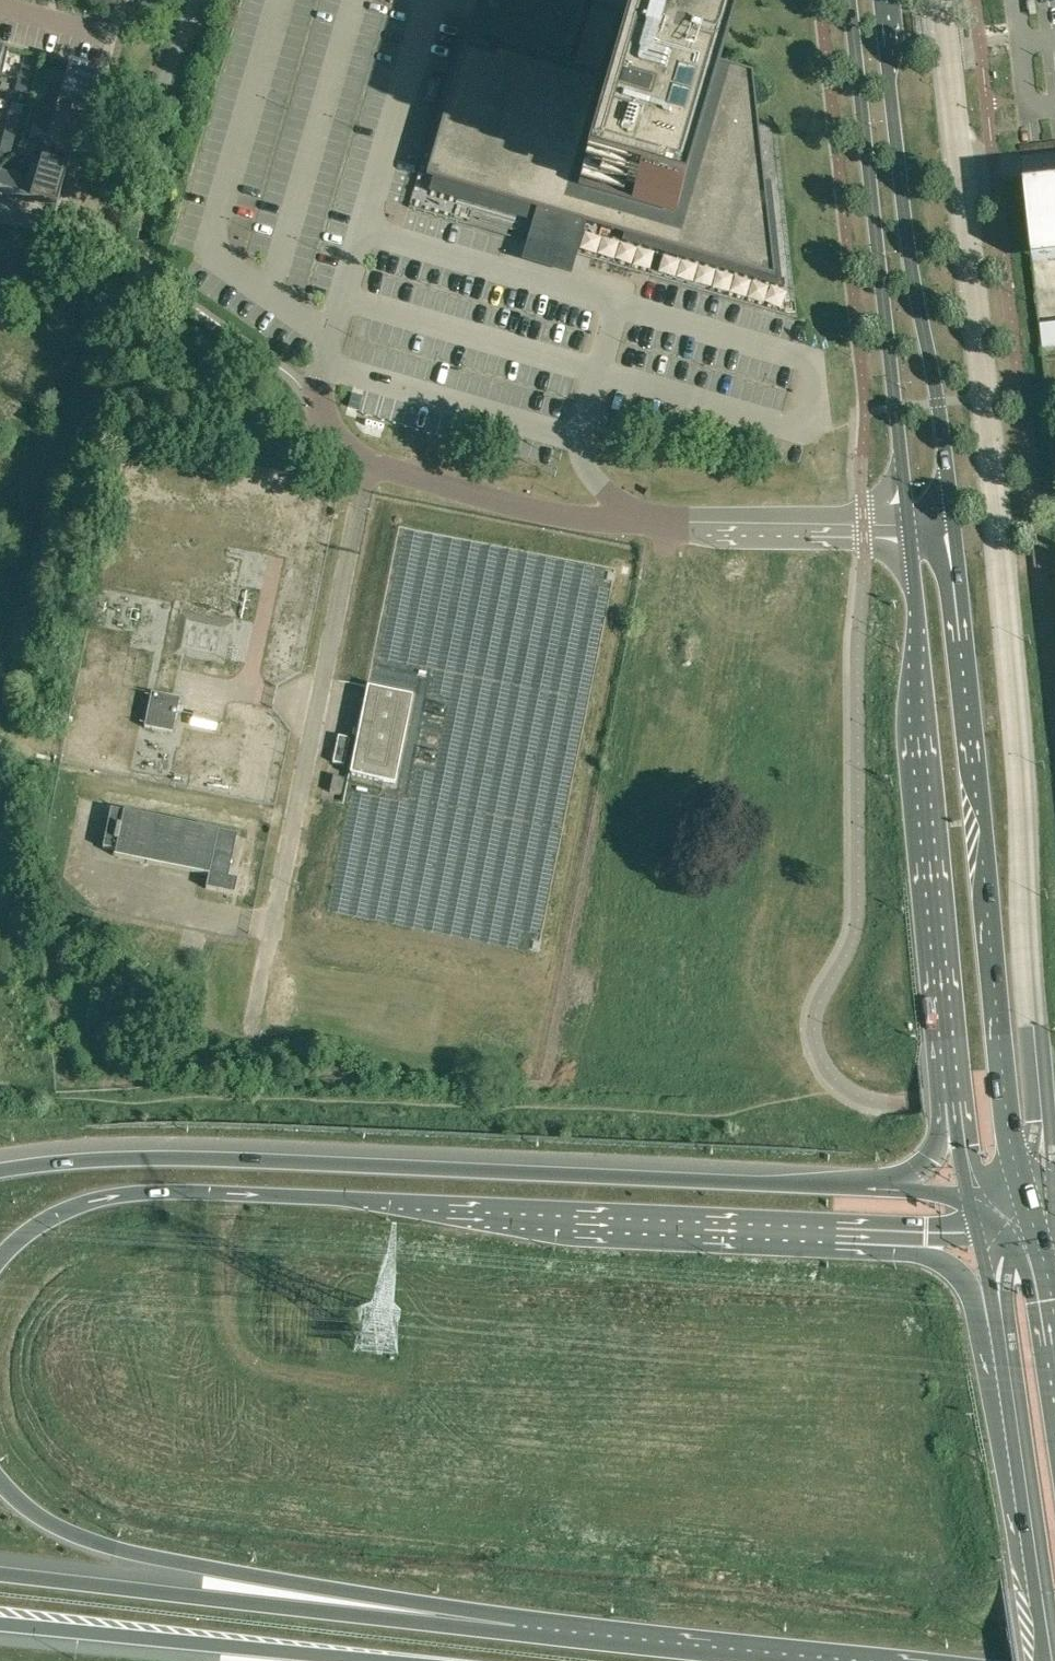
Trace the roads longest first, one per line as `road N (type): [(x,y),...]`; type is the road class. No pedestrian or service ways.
road 1 (trunk): [(0,1262),(48,1220),(133,1197),(176,1195),(357,1199),(468,1218),(908,1238)]
road 2 (motorway): [(889,1188),(94,1159),(0,1172)]
road 3 (primary): [(1025,1198),(1004,1081),(954,522)]
road 4 (primary): [(910,525),(954,1106)]
road 5 (trunk): [(513,1630),(136,1558),(70,1538),(24,1509),(0,1481)]
road 6 (primary): [(852,0),(910,525)]
road 7 (primary): [(954,522),(908,245),(882,0)]
road 8 (trunk): [(513,1630),(0,1575)]
road 9 (unclassified): [(690,525),(533,508),(376,464),(334,437),(319,399)]
road 10 (trunk): [(0,1623),(375,1660)]
road 11 (primary): [(995,1309),(1046,1660)]
road 12 (trunk): [(805,1660),(513,1630)]
road 13 (unclassified): [(690,525),(910,525)]

